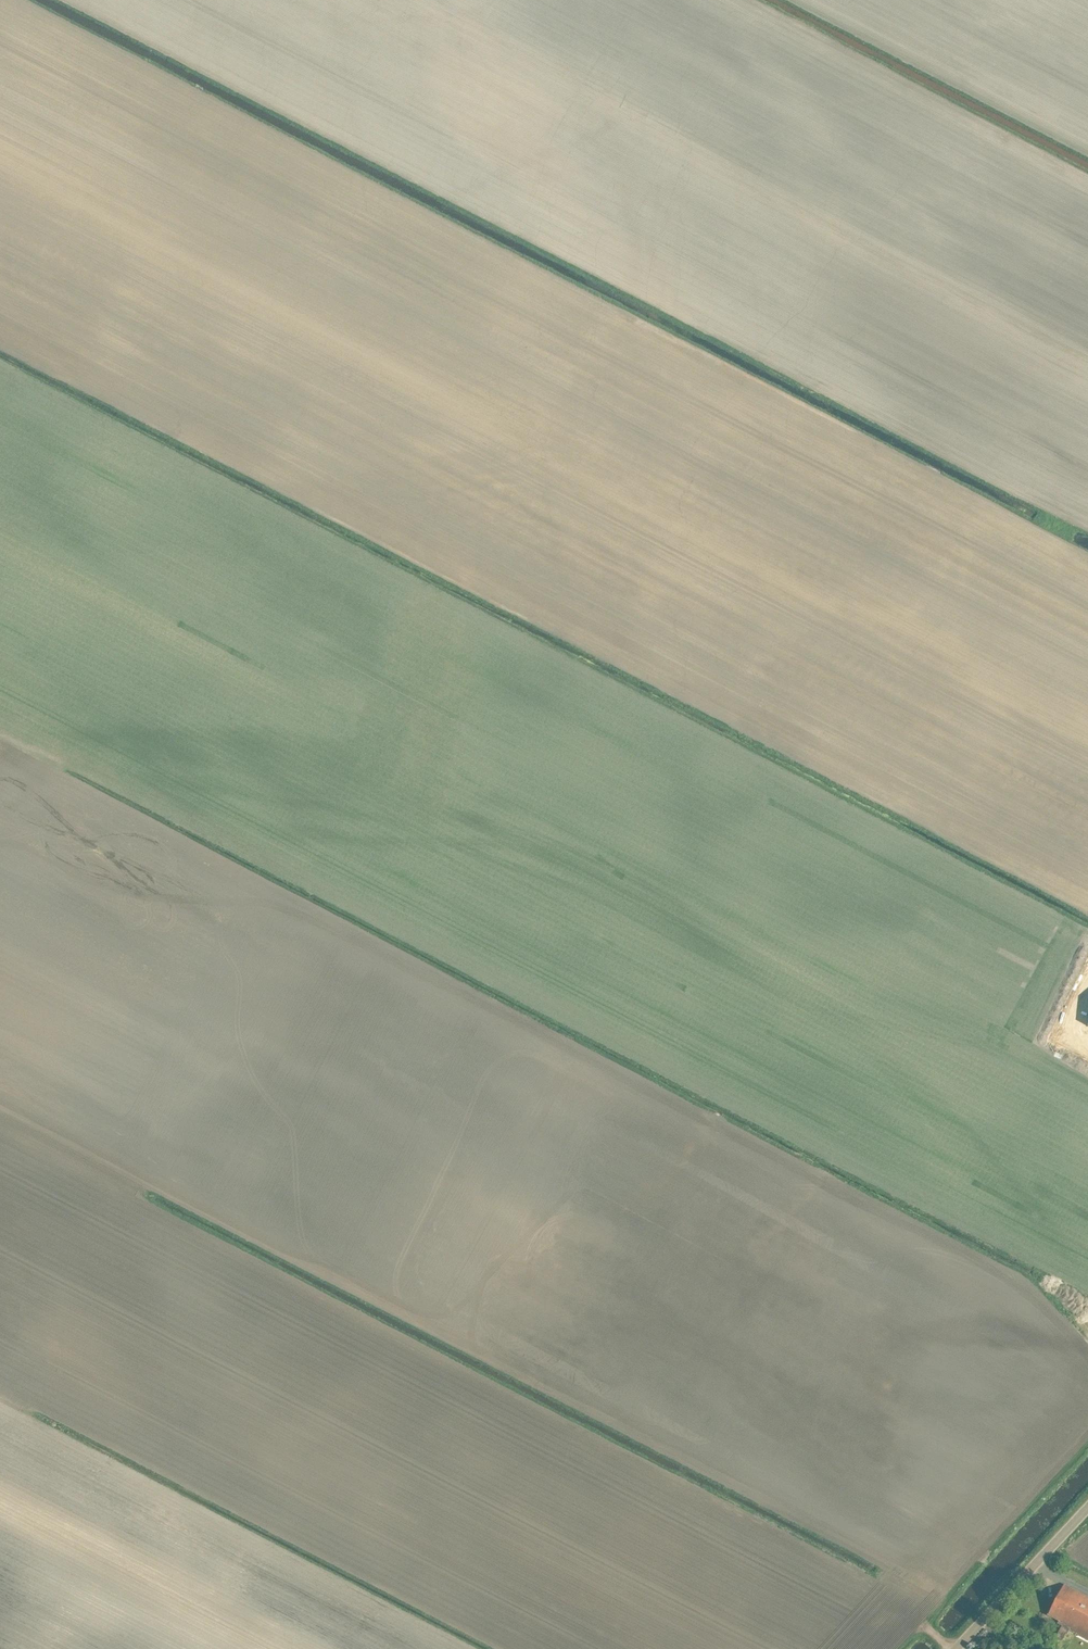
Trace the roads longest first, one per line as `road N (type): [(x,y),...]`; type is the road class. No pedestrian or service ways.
road 1 (unclassified): [(957,1648),(1087,1508)]

